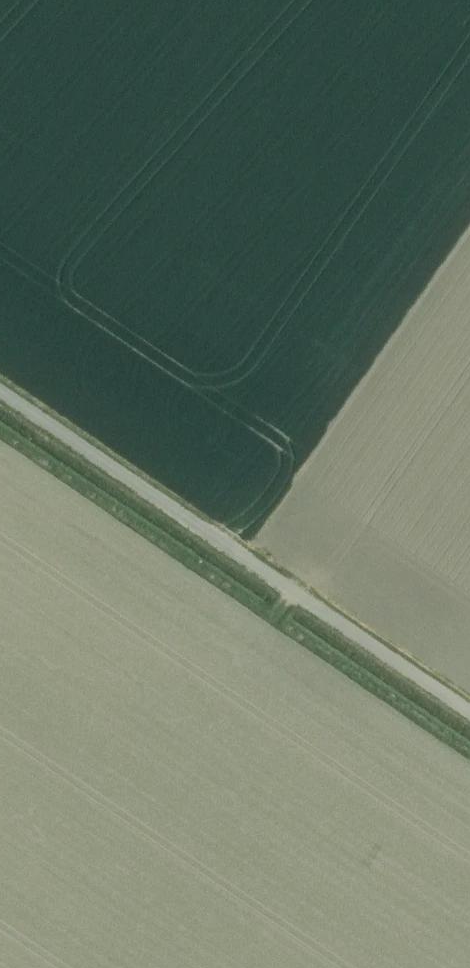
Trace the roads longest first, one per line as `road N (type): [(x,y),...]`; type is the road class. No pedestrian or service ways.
road 1 (unclassified): [(469,712),(0,392)]

